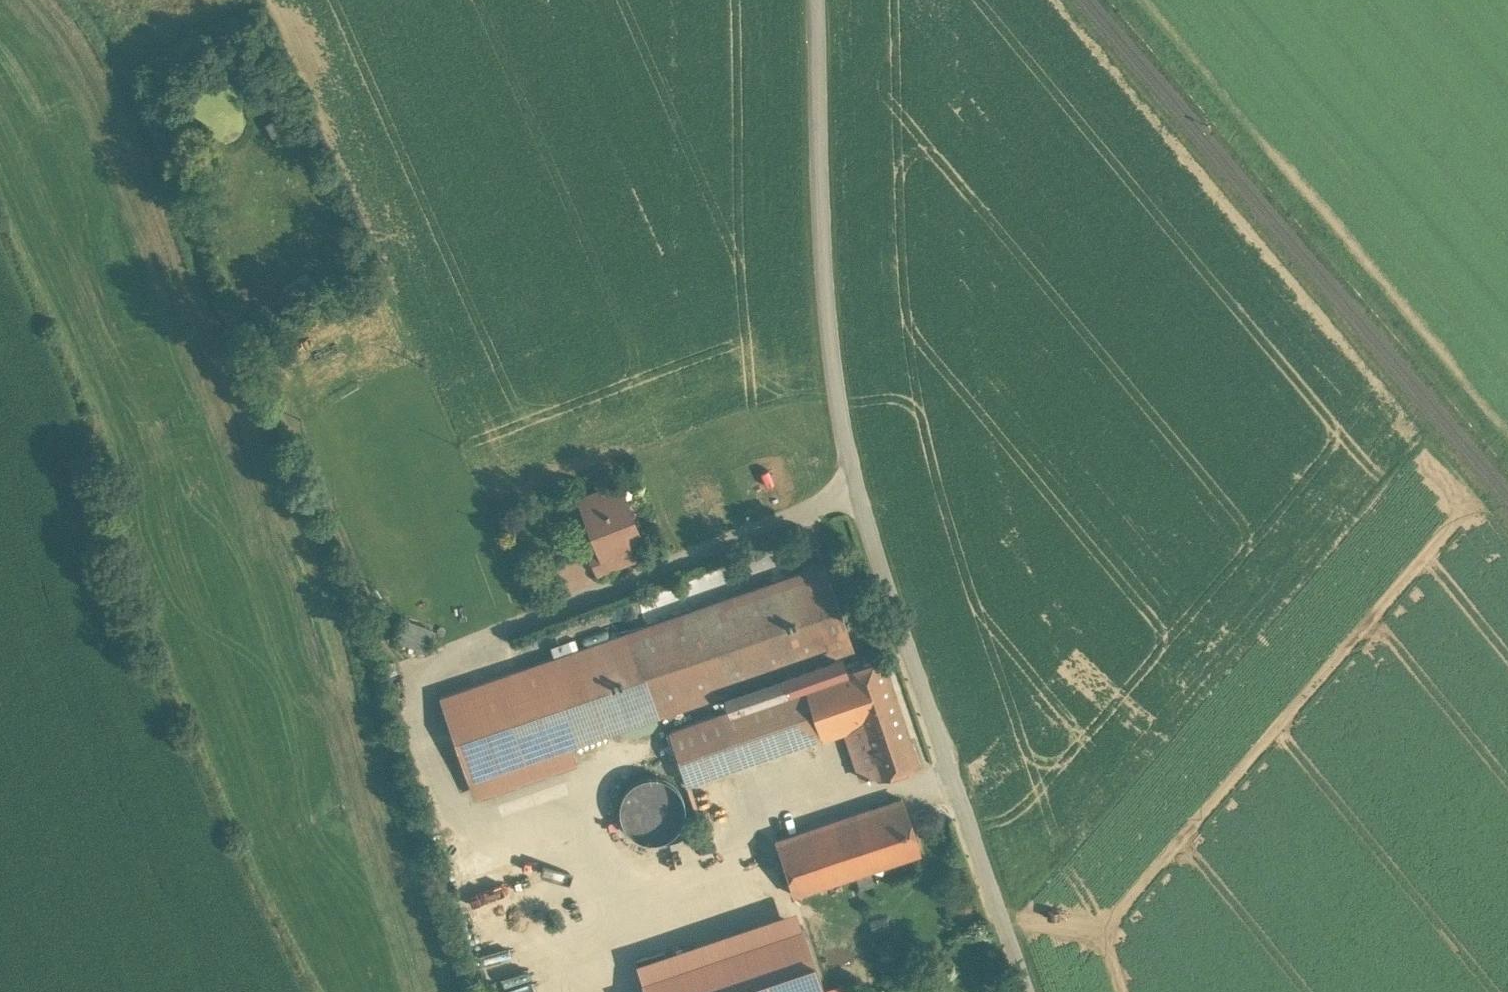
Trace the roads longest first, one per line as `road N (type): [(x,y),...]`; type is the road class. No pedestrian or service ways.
road 1 (unclassified): [(1028,991),(856,488),(828,329),(814,0)]
road 2 (track): [(856,488),(395,668)]

